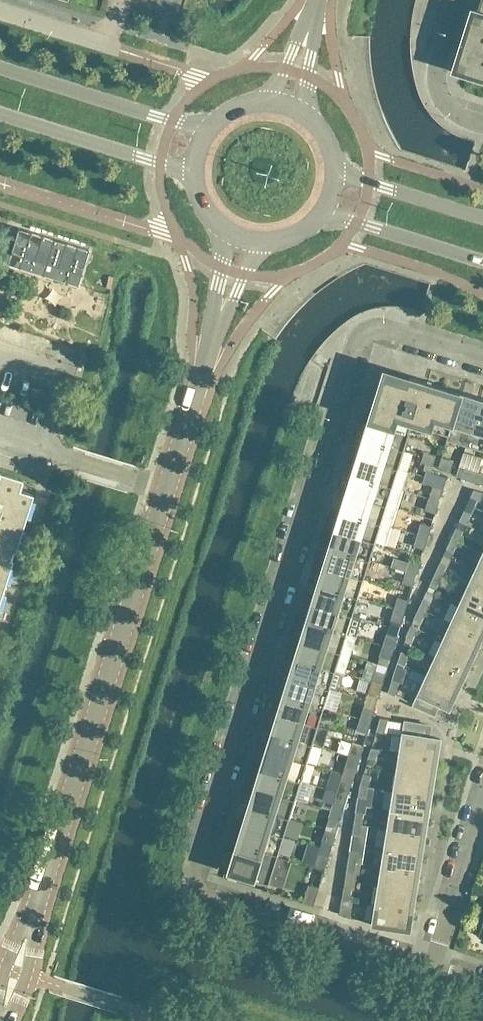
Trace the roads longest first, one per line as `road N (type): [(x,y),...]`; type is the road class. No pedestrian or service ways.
road 1 (residential): [(430,969),(207,899),(192,879),(360,340),(385,330),(482,360)]
road 2 (tertiary): [(36,904),(241,240)]
road 3 (secondary): [(208,130),(0,68)]
road 4 (secondary): [(0,113),(192,175)]
road 5 (residential): [(430,969),(482,800)]
road 6 (secondary): [(318,215),(482,264)]
road 7 (secondary): [(482,221),(331,168)]
road 8 (residential): [(482,124),(437,95),(436,71),(459,0)]
road 9 (residential): [(121,52),(0,13)]
road 10 (tertiary): [(5,1020),(31,956),(36,904)]

